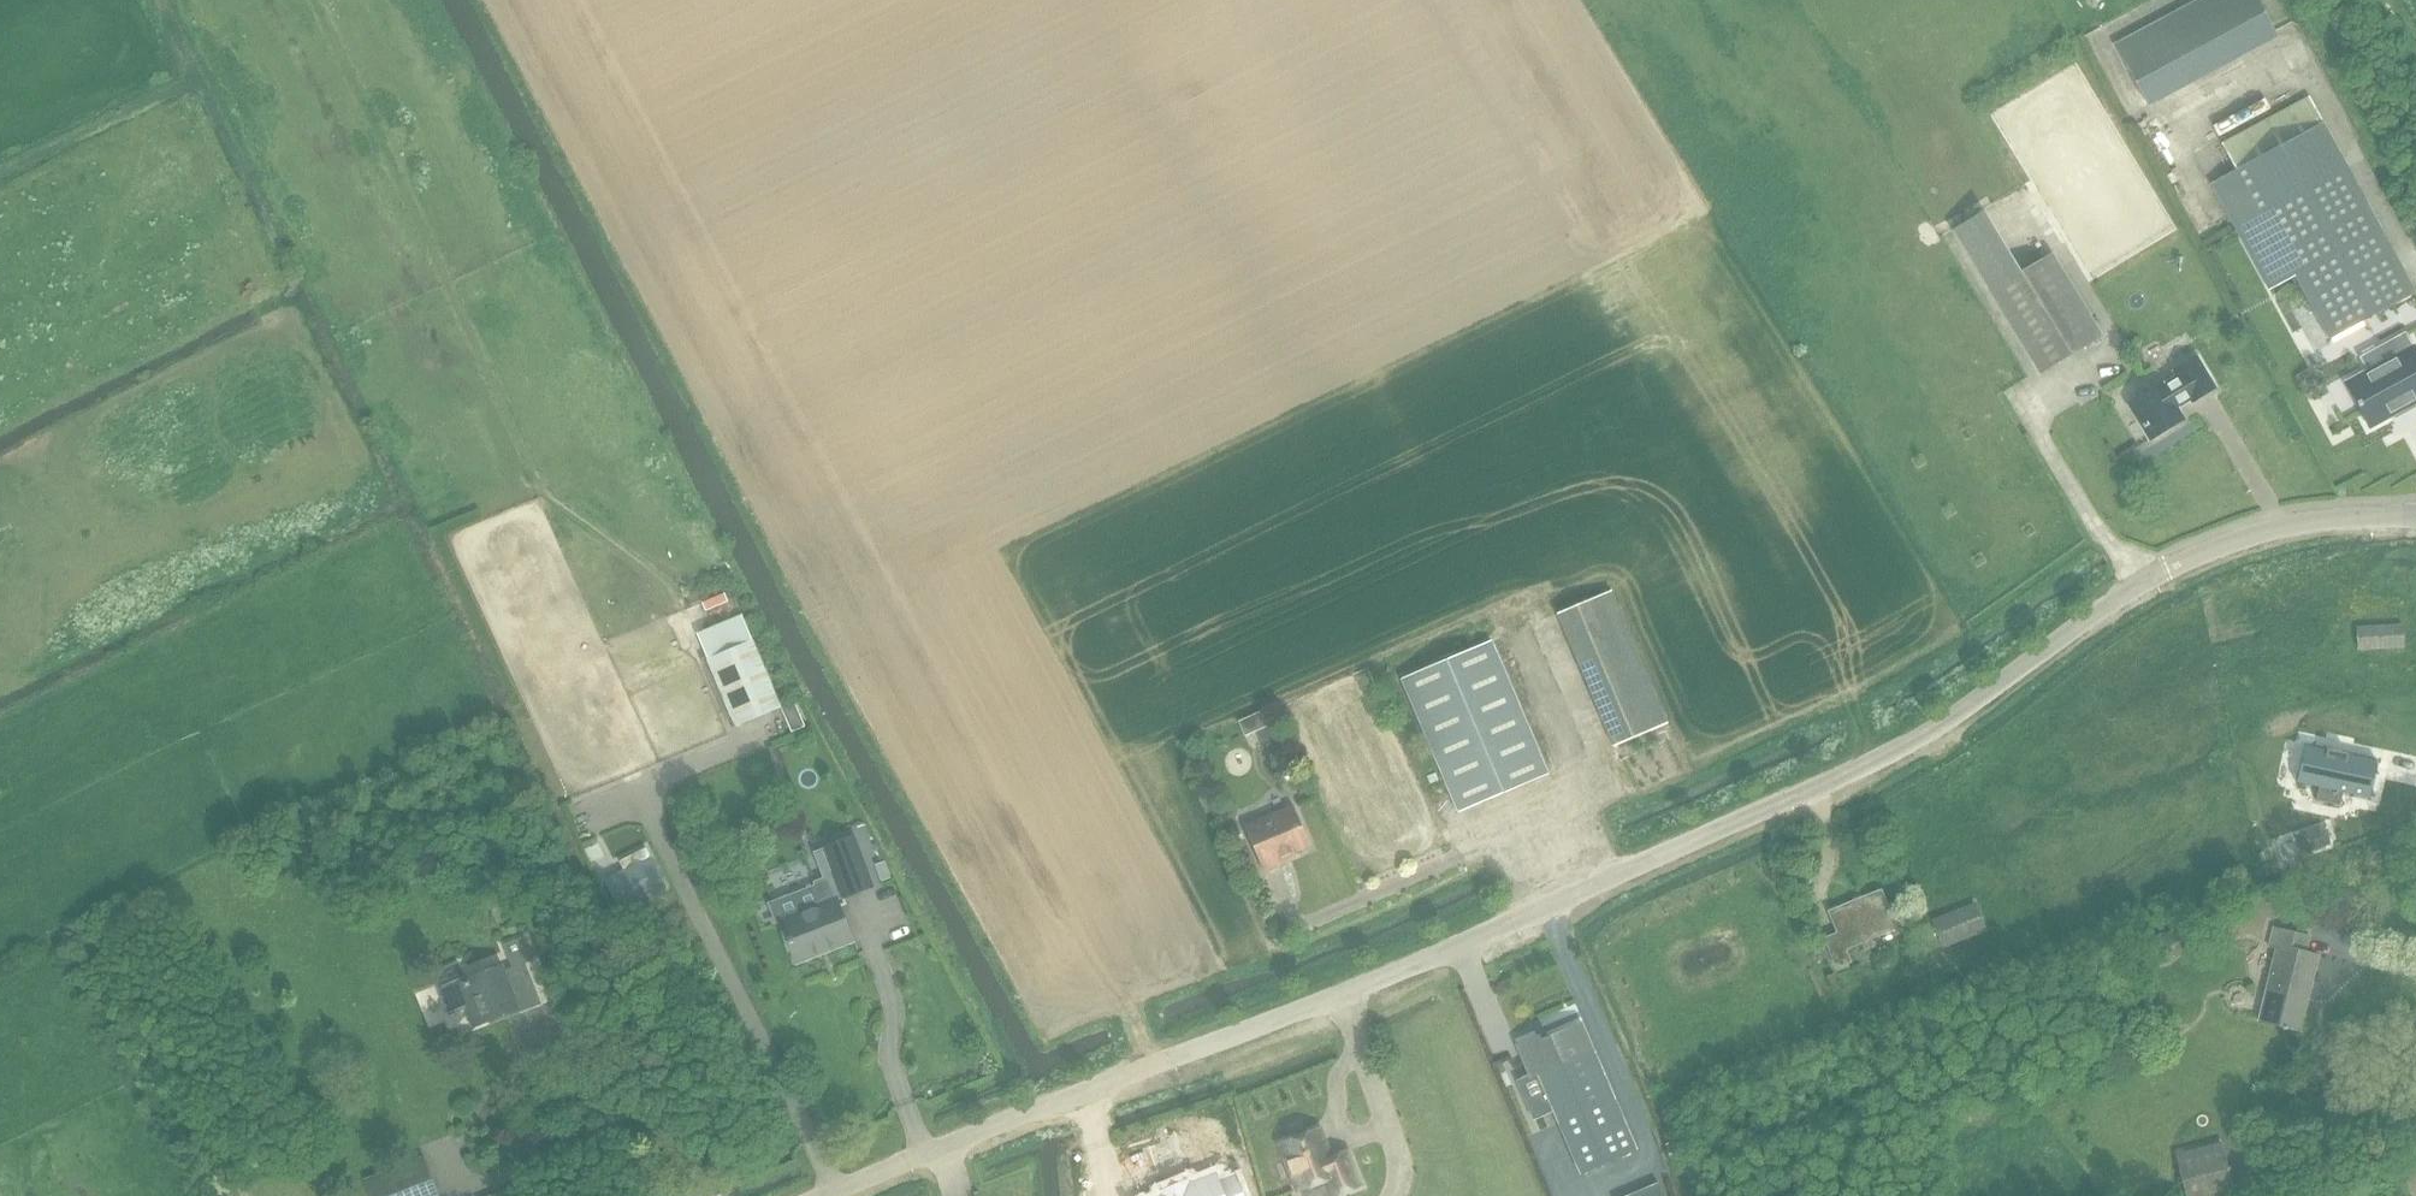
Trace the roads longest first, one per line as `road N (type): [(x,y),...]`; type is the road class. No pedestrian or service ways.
road 1 (unclassified): [(832,1195),(1864,765),(1986,695),(2166,563)]
road 2 (residential): [(2166,563),(2251,531),(2327,520),(2415,522)]

